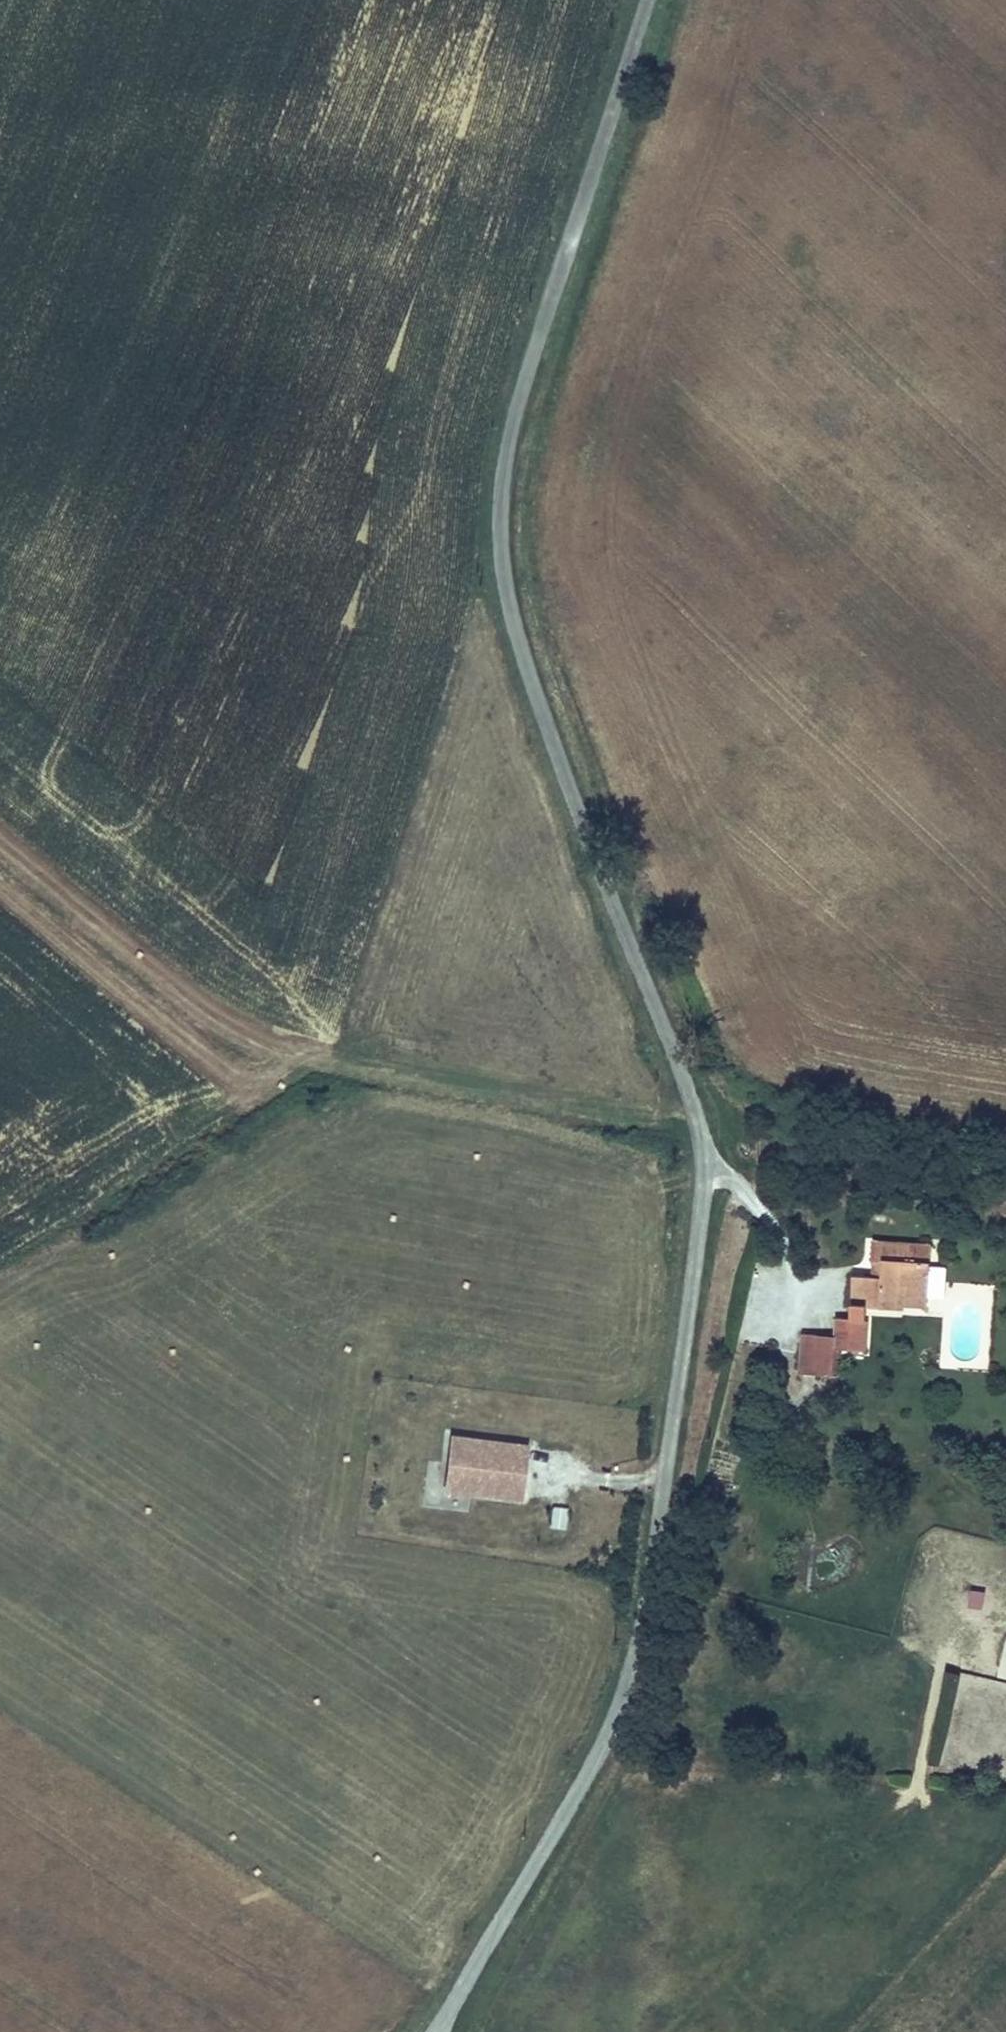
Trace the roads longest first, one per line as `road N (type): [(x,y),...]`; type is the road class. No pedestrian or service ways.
road 1 (unclassified): [(646,0),(511,433),(501,536),(514,629),(683,1073),(702,1170),(699,1231),(643,1635),(585,1779),(435,2031)]

